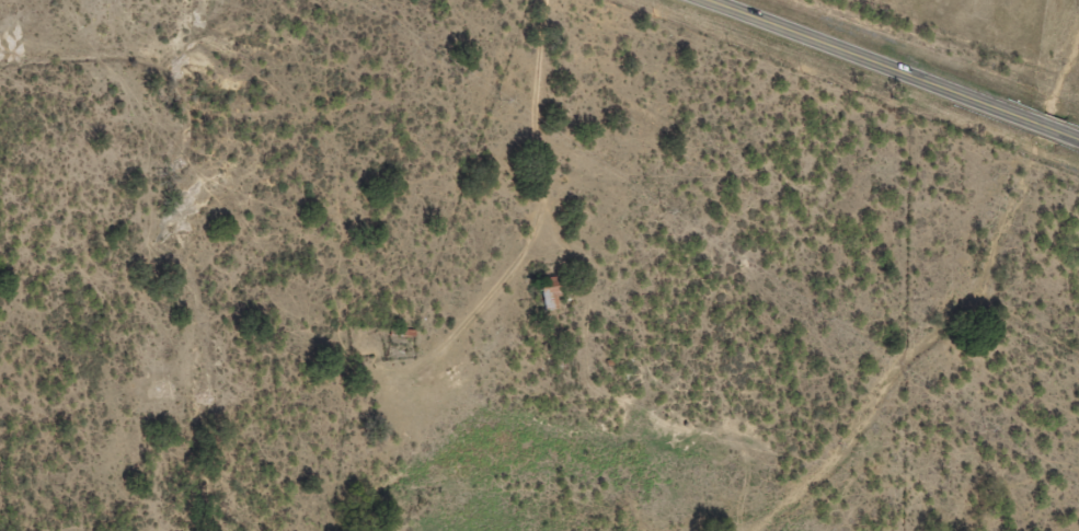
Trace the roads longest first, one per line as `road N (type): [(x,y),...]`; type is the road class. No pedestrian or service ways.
road 1 (primary): [(706,0),(1078,136)]
road 2 (residential): [(545,0),(540,252)]

